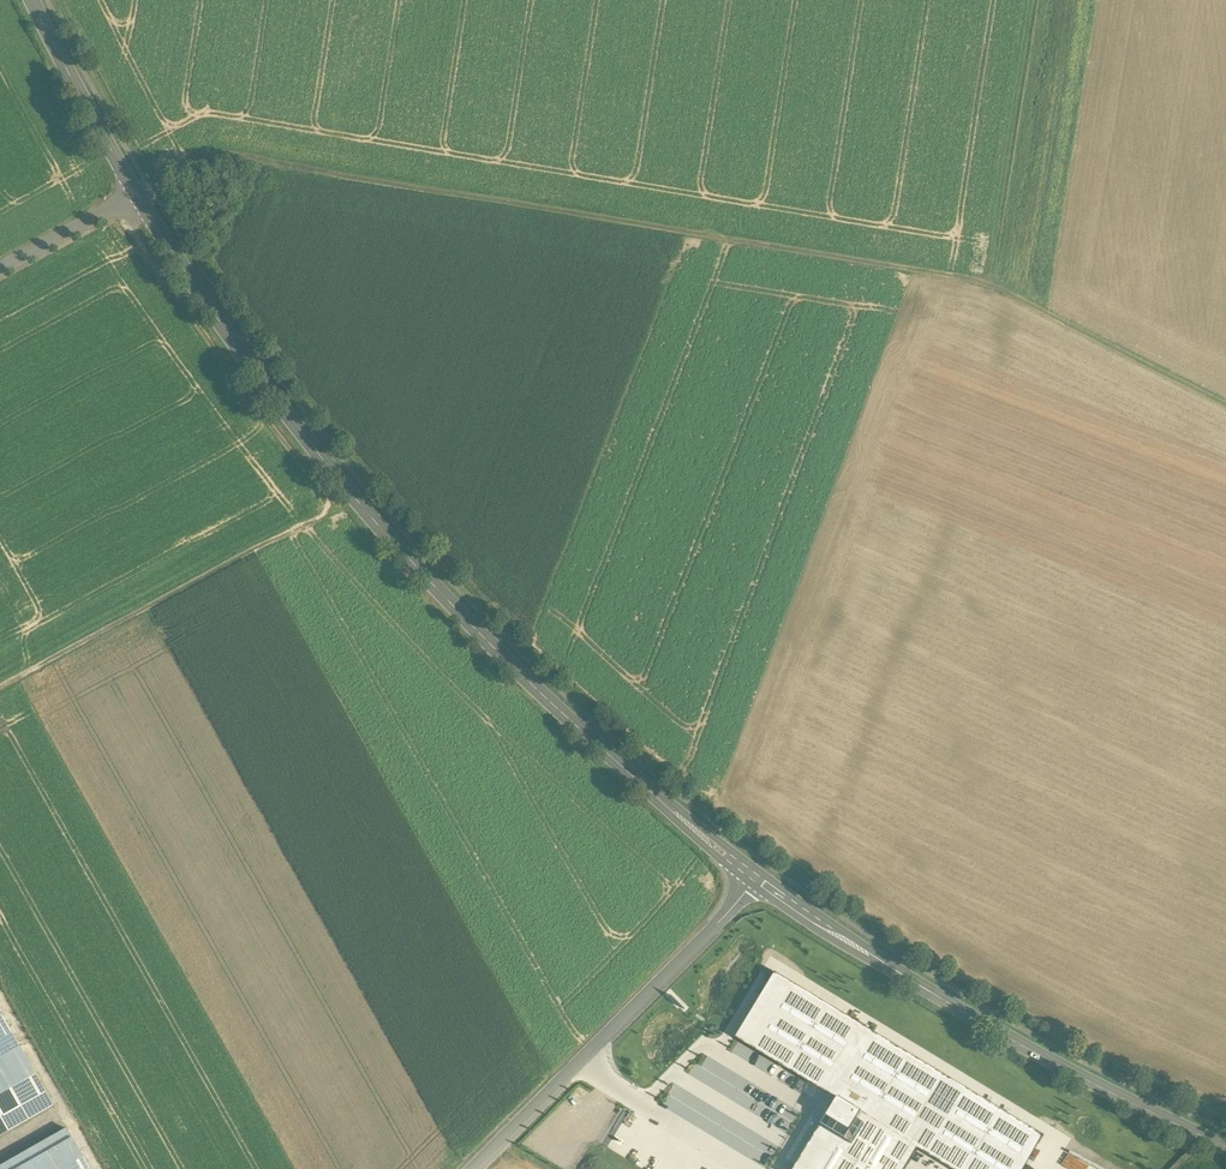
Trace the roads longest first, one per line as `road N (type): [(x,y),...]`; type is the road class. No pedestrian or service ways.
road 1 (track): [(138,197),(217,157),(988,286),(1225,406)]
road 2 (tertiary): [(755,885),(578,732),(407,560),(235,346),(138,197)]
road 3 (track): [(1036,0),(988,286),(770,870)]
road 4 (track): [(0,695),(329,512),(329,500),(119,208)]
road 5 (tertiary): [(1225,1152),(997,1037),(755,885)]
road 6 (residential): [(755,885),(478,1168)]
road 7 (tertiary): [(138,197),(31,0)]
road 8 (residential): [(138,197),(0,274)]

